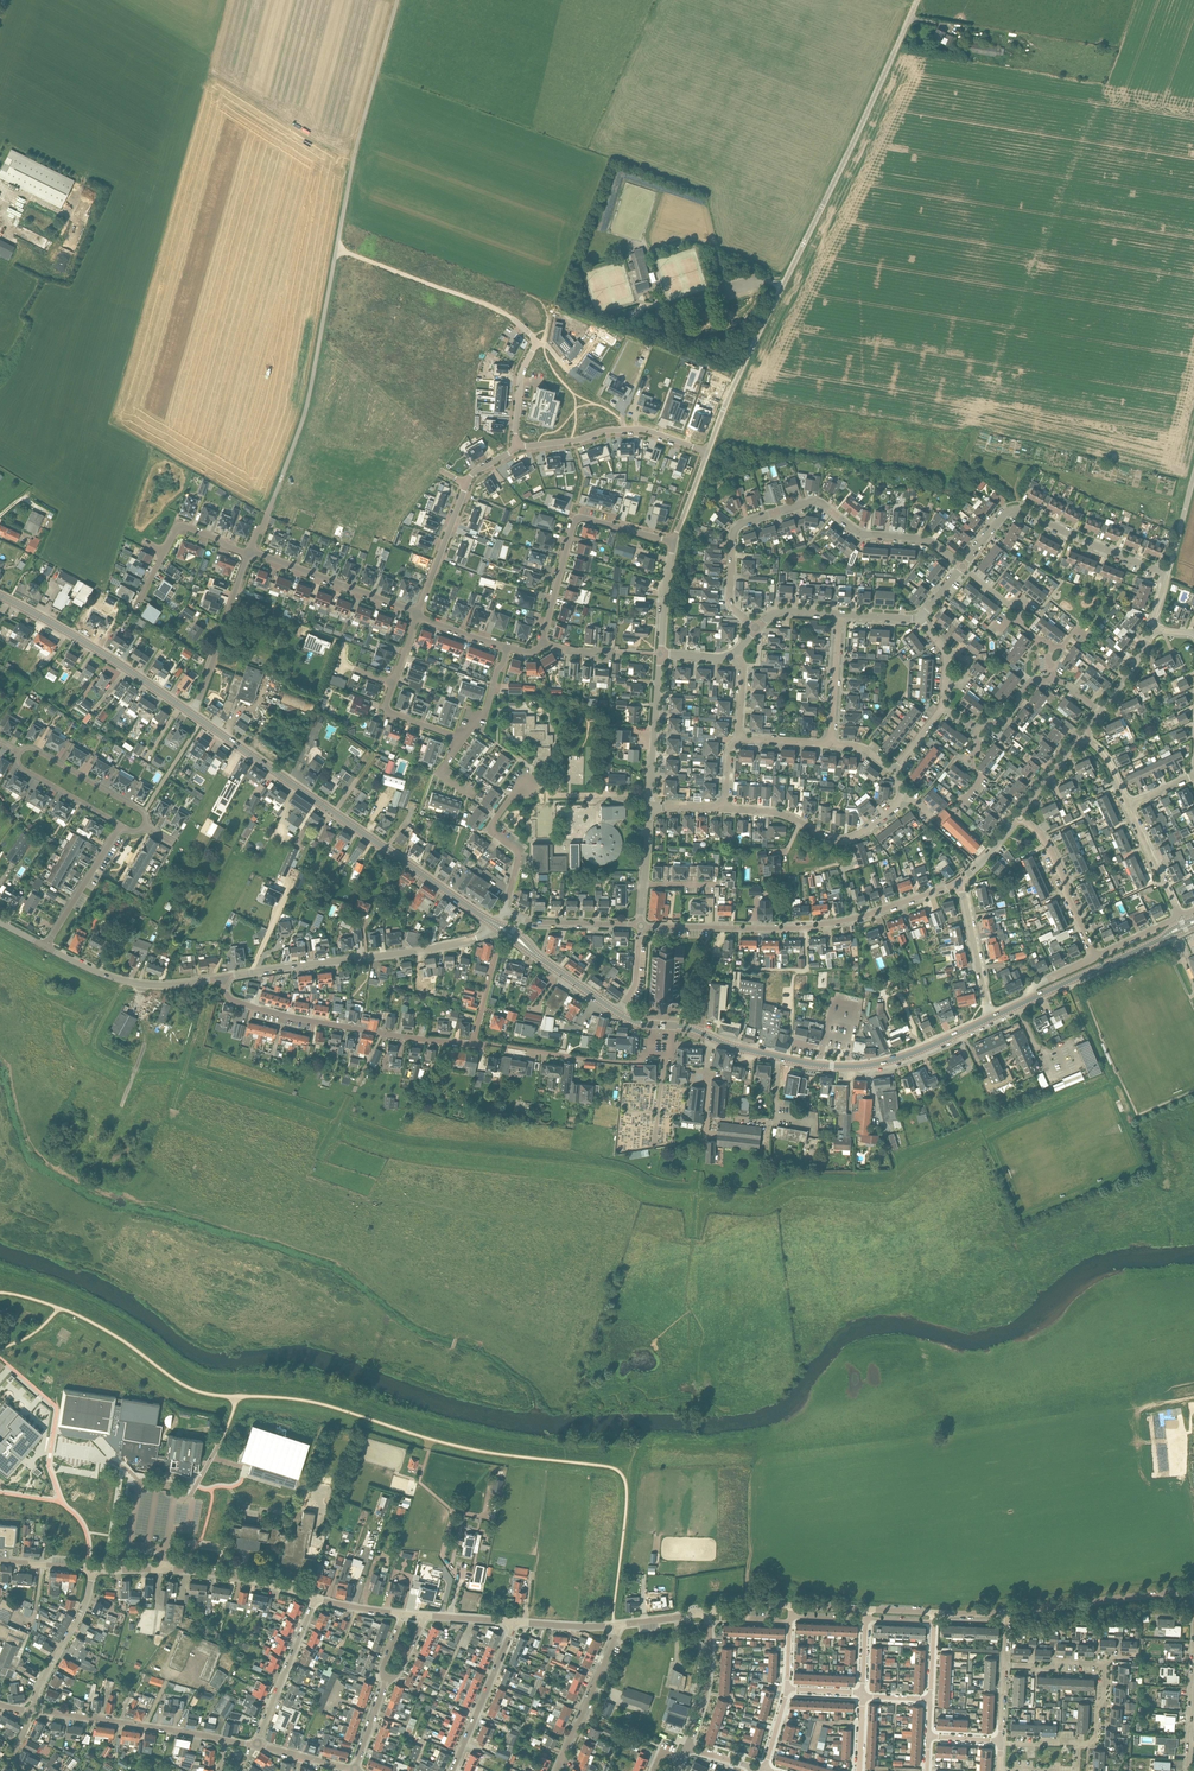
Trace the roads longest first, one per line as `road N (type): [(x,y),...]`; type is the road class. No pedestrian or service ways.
road 1 (unclassified): [(708,453),(915,0)]
road 2 (primary): [(494,925),(194,715)]
road 3 (residential): [(758,629),(731,605),(734,531),(816,501),(861,534),(933,542),(963,567)]
road 4 (unclassified): [(641,926),(816,926),(957,884)]
road 5 (unclassified): [(331,289),(359,138),(399,0)]
road 6 (residential): [(494,925),(453,945),(224,977)]
road 7 (residential): [(473,1043),(290,1017),(231,999),(224,977)]
road 8 (residential): [(963,567),(1005,513),(1018,509),(1165,575)]
road 9 (track): [(1067,983),(1111,1078),(987,1126)]
road 10 (primary): [(194,715),(0,596)]
road 11 (residential): [(541,643),(579,519),(674,542)]
road 12 (unclassified): [(92,1569),(239,1576),(315,1599)]
road 13 (residential): [(902,795),(863,831),(838,840),(784,814),(726,808)]
road 14 (residential): [(223,1740),(31,1710)]
road 15 (unclassified): [(1007,1612),(1193,1589)]
road 16 (residential): [(224,977),(163,985),(118,980),(46,947)]
road 17 (residential): [(651,1052),(618,1061),(473,1043)]
road 18 (residential): [(461,739),(385,705),(417,615)]
road 19 (residential): [(251,551),(417,615)]
road 20 (unclassified): [(194,715),(249,555)]
road 21 (residential): [(136,607),(178,527),(249,555)]
road 22 (residential): [(1095,958),(1049,847),(1018,816)]
road 23 (residential): [(452,1770),(515,1622)]
road 24 (residential): [(256,1746),(315,1599)]
road 25 (residential): [(144,826),(143,812),(32,748),(20,754)]
road 26 (residential): [(556,1770),(615,1627)]
road 27 (residential): [(31,1710),(81,1612),(92,1569)]
road 28 (primary): [(989,1020),(895,1060),(847,1067)]
road 29 (primary): [(1029,1000),(1163,938)]
road 30 (residential): [(46,947),(121,825)]
road 31 (unclassified): [(650,795),(661,654)]
road 32 (residential): [(417,615),(467,484)]
road 33 (residential): [(847,1067),(858,1004),(835,999),(823,1050)]
road 34 (unclassified): [(989,1020),(957,884)]
road 35 (residential): [(688,1748),(706,1693),(708,1612)]
road 36 (residential): [(331,289),(351,292),(386,265),(419,269),(454,290)]
road 37 (residential): [(641,926),(531,921),(505,910)]
road 38 (residential): [(510,797),(492,828),(521,853),(505,910)]
road 39 (residential): [(831,745),(840,613)]
road 40 (track): [(200,981),(202,1012),(172,1108)]
road 41 (residential): [(20,754),(24,769),(121,825)]
road 42 (residential): [(412,462),(438,415),(434,343)]
road 43 (residential): [(1178,915),(1127,804)]

